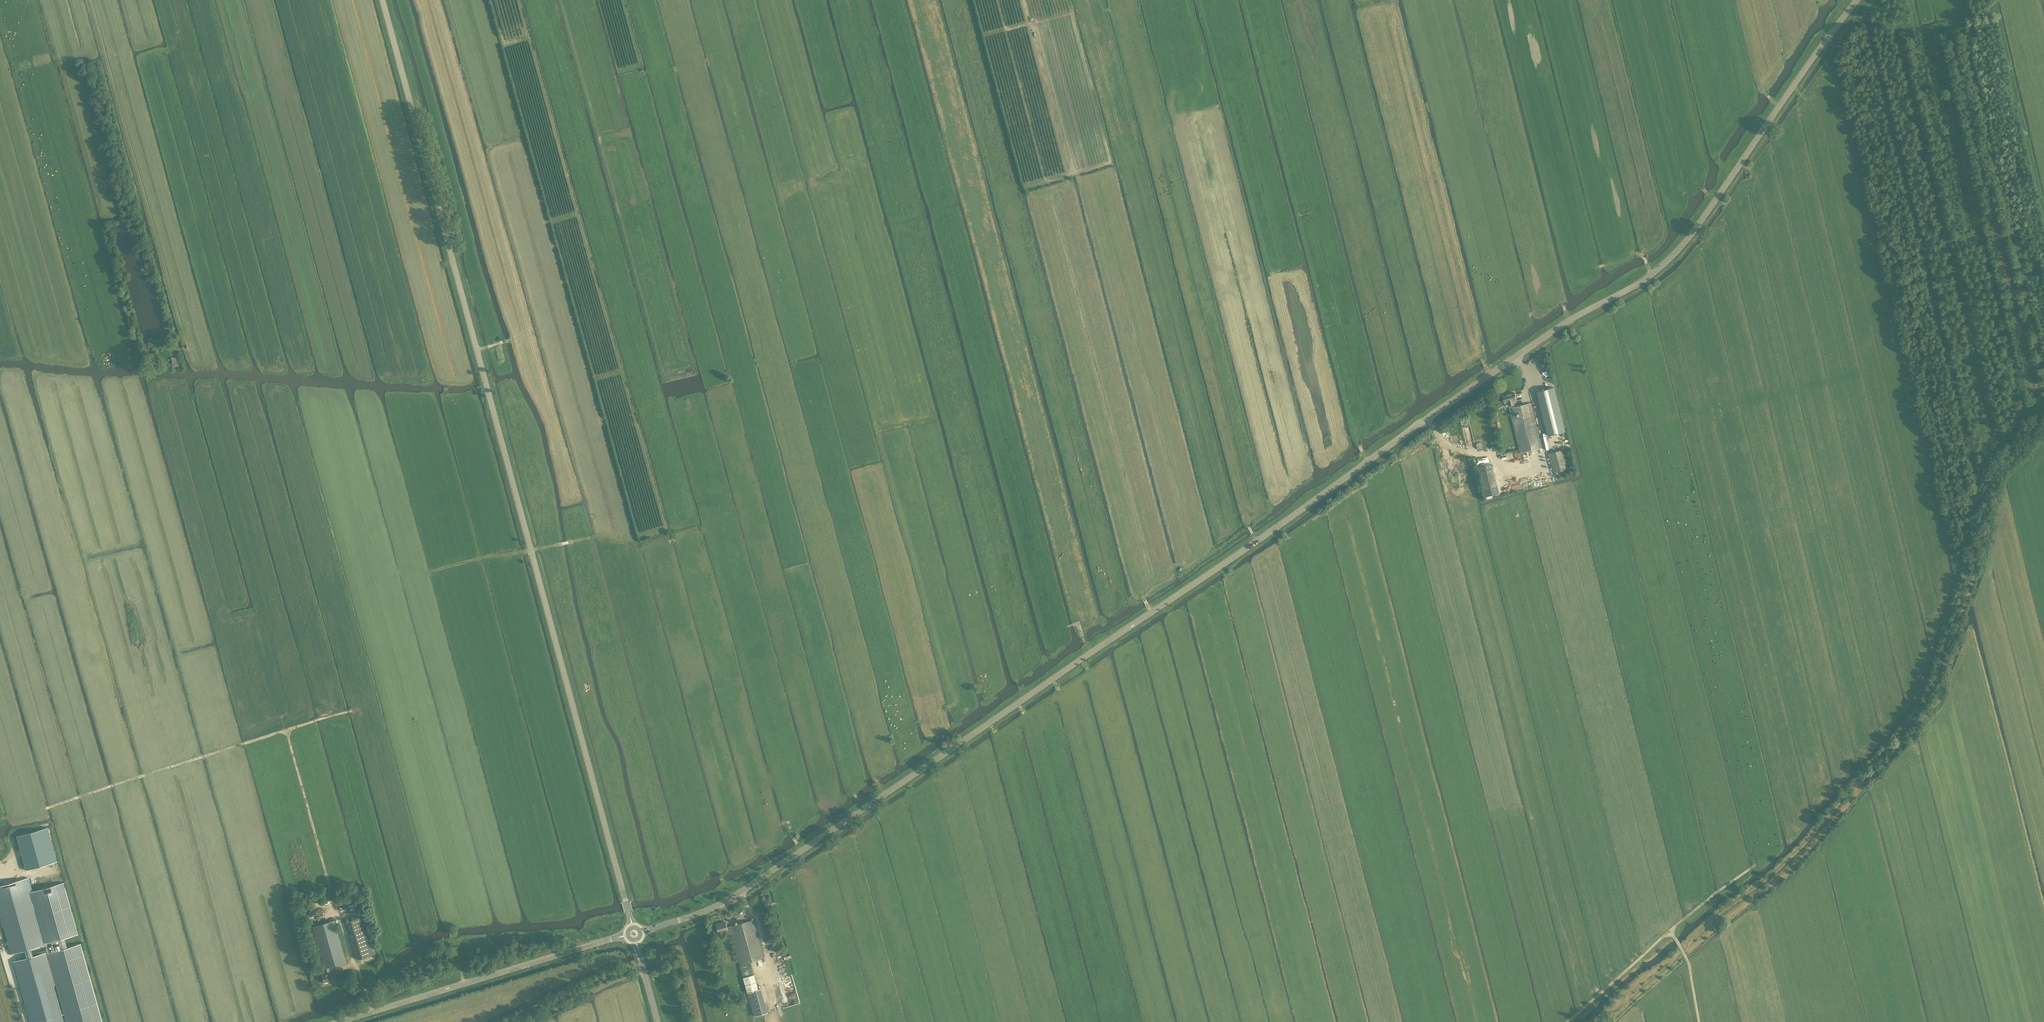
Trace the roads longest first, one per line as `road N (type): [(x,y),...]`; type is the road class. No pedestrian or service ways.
road 1 (unclassified): [(641,931),(739,893),(1567,321),(1649,278),(1690,238),(1857,0)]
road 2 (tertiary): [(632,927),(382,0)]
road 3 (track): [(91,0),(190,353)]
road 4 (track): [(392,573),(602,535),(638,550),(706,529)]
road 5 (track): [(46,809),(352,711)]
road 6 (unclassified): [(338,1021),(627,935)]
road 7 (track): [(1568,1021),(1756,865)]
road 8 (track): [(337,905),(286,730)]

